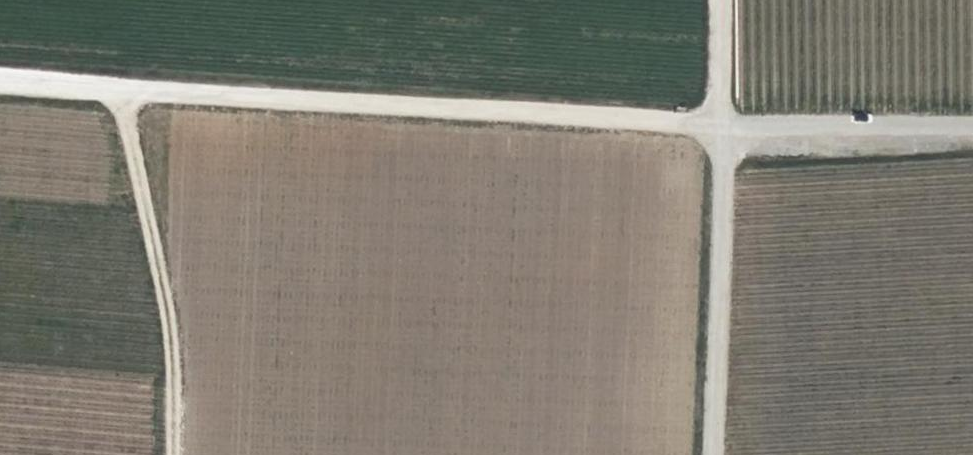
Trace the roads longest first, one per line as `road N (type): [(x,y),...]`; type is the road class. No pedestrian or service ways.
road 1 (unclassified): [(122,91),(722,131),(972,131)]
road 2 (track): [(720,0),(712,454)]
road 3 (track): [(122,91),(169,314),(169,454)]
road 4 (unclassified): [(122,91),(0,81)]

